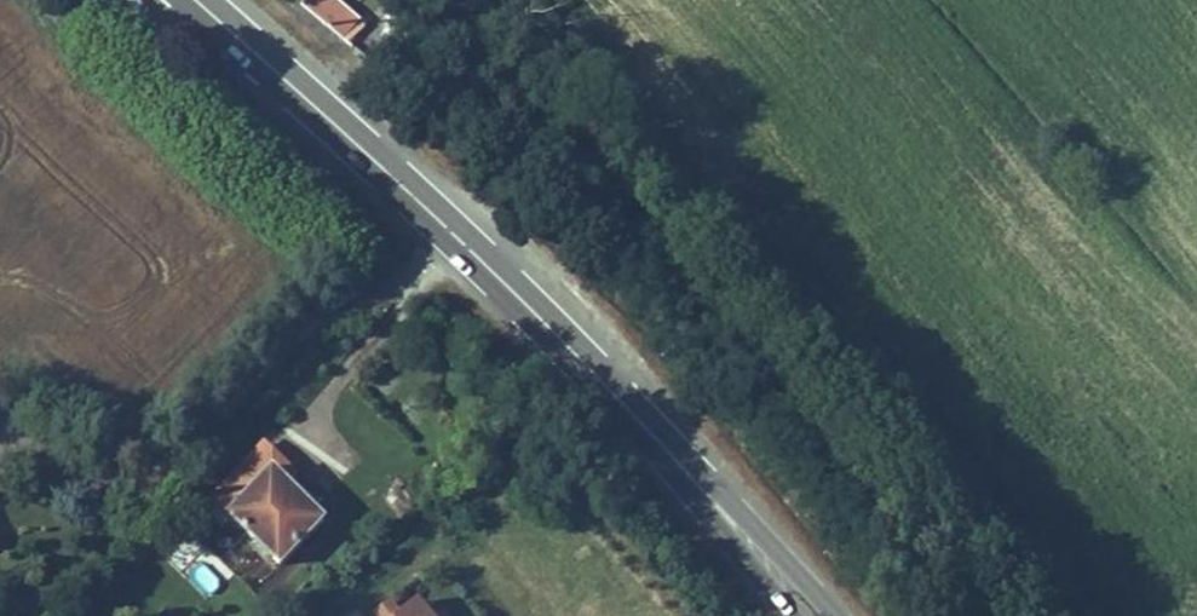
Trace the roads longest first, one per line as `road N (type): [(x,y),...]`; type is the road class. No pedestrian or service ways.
road 1 (primary): [(670,452),(317,93),(208,0)]
road 2 (track): [(461,241),(419,279),(318,321),(157,468),(92,484),(14,426),(0,436)]
road 3 (primary): [(836,615),(670,452)]
road 4 (primary): [(670,452),(790,615)]
road 5 (track): [(324,409),(419,279)]

